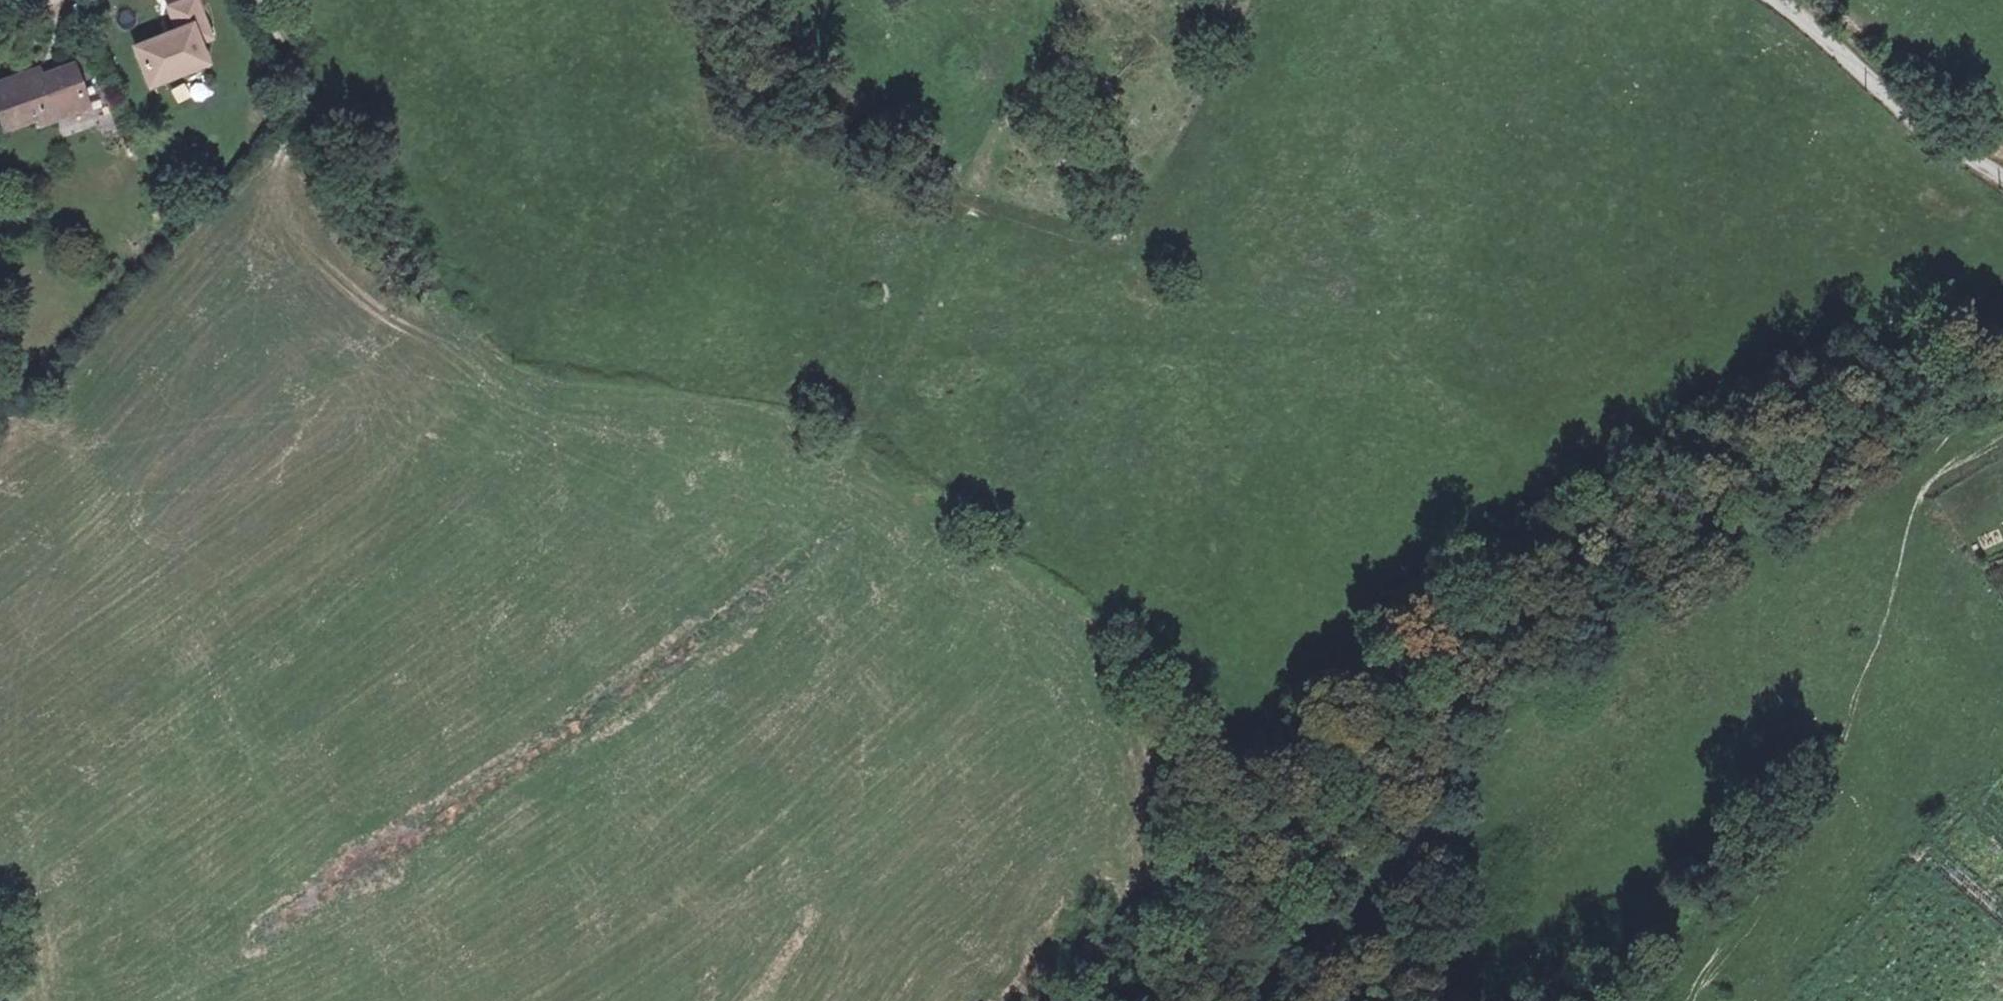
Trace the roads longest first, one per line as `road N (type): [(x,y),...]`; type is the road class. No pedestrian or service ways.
road 1 (unclassified): [(1783,0),(1904,107),(2002,176)]
road 2 (residential): [(254,0),(310,118)]

